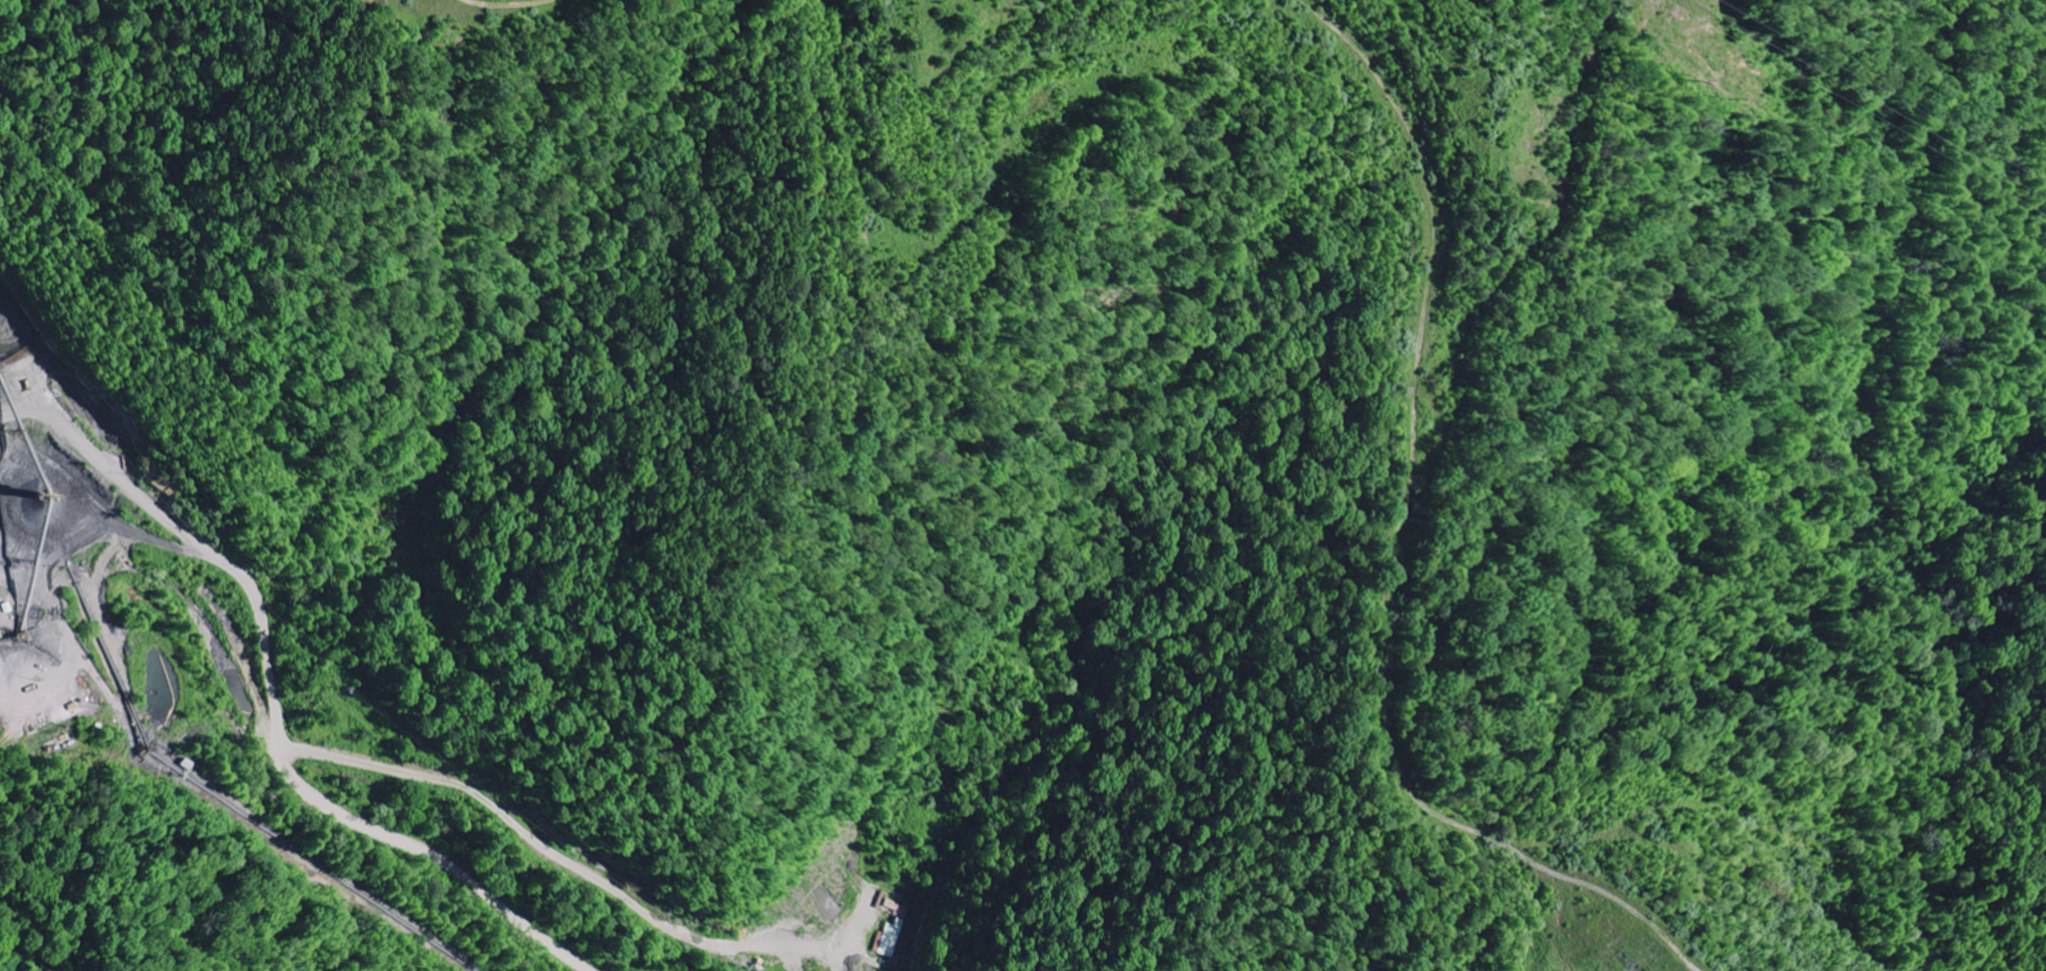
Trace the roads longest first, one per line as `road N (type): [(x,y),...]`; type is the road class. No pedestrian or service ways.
road 1 (residential): [(0,343),(220,561),(277,655),(370,745),(712,970)]

